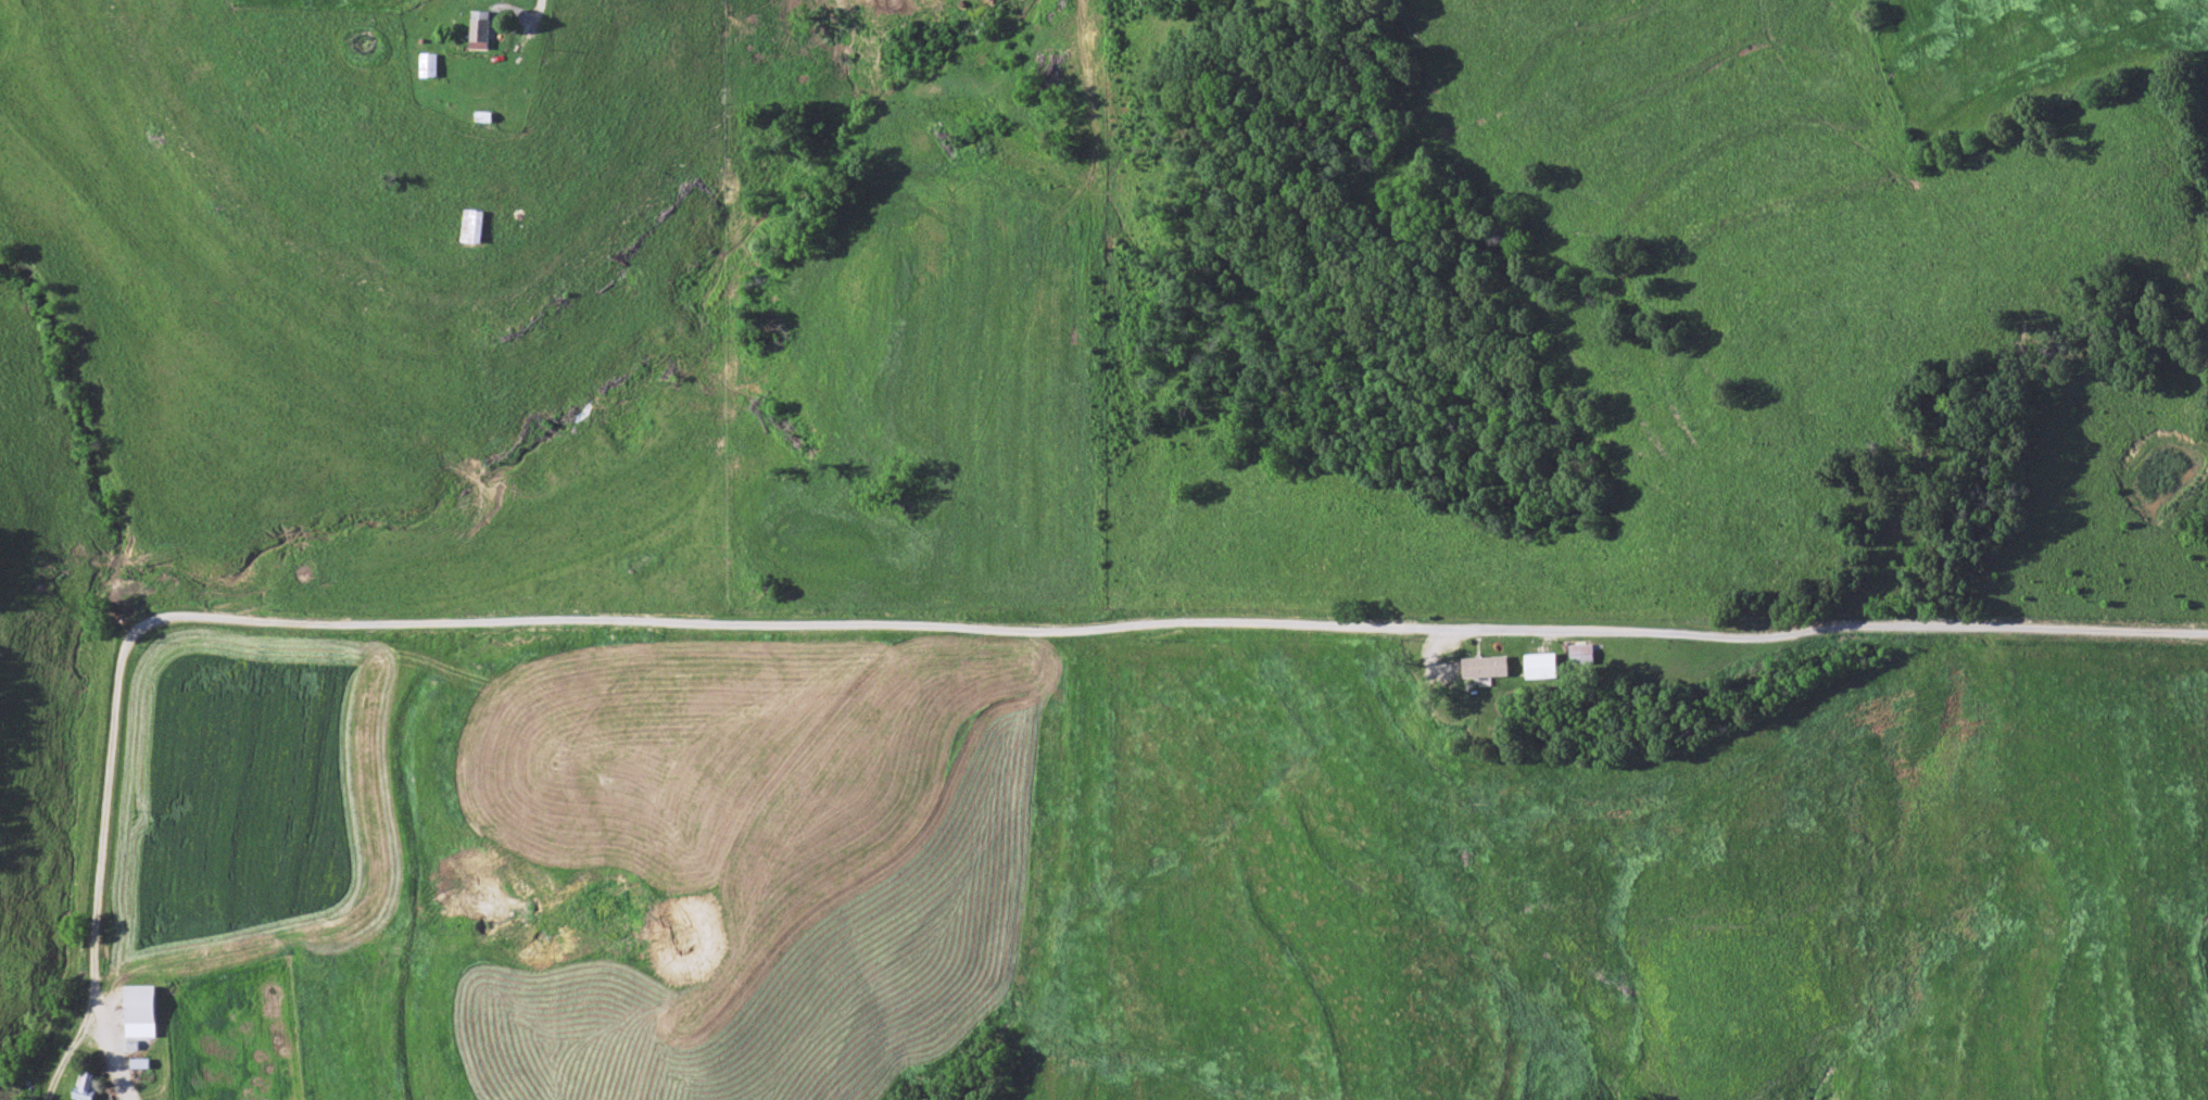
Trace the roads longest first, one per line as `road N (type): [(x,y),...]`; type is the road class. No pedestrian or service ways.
road 1 (residential): [(97,984),(113,646),(147,616),(178,607),(2207,609)]
road 2 (residential): [(133,1099),(97,984)]

